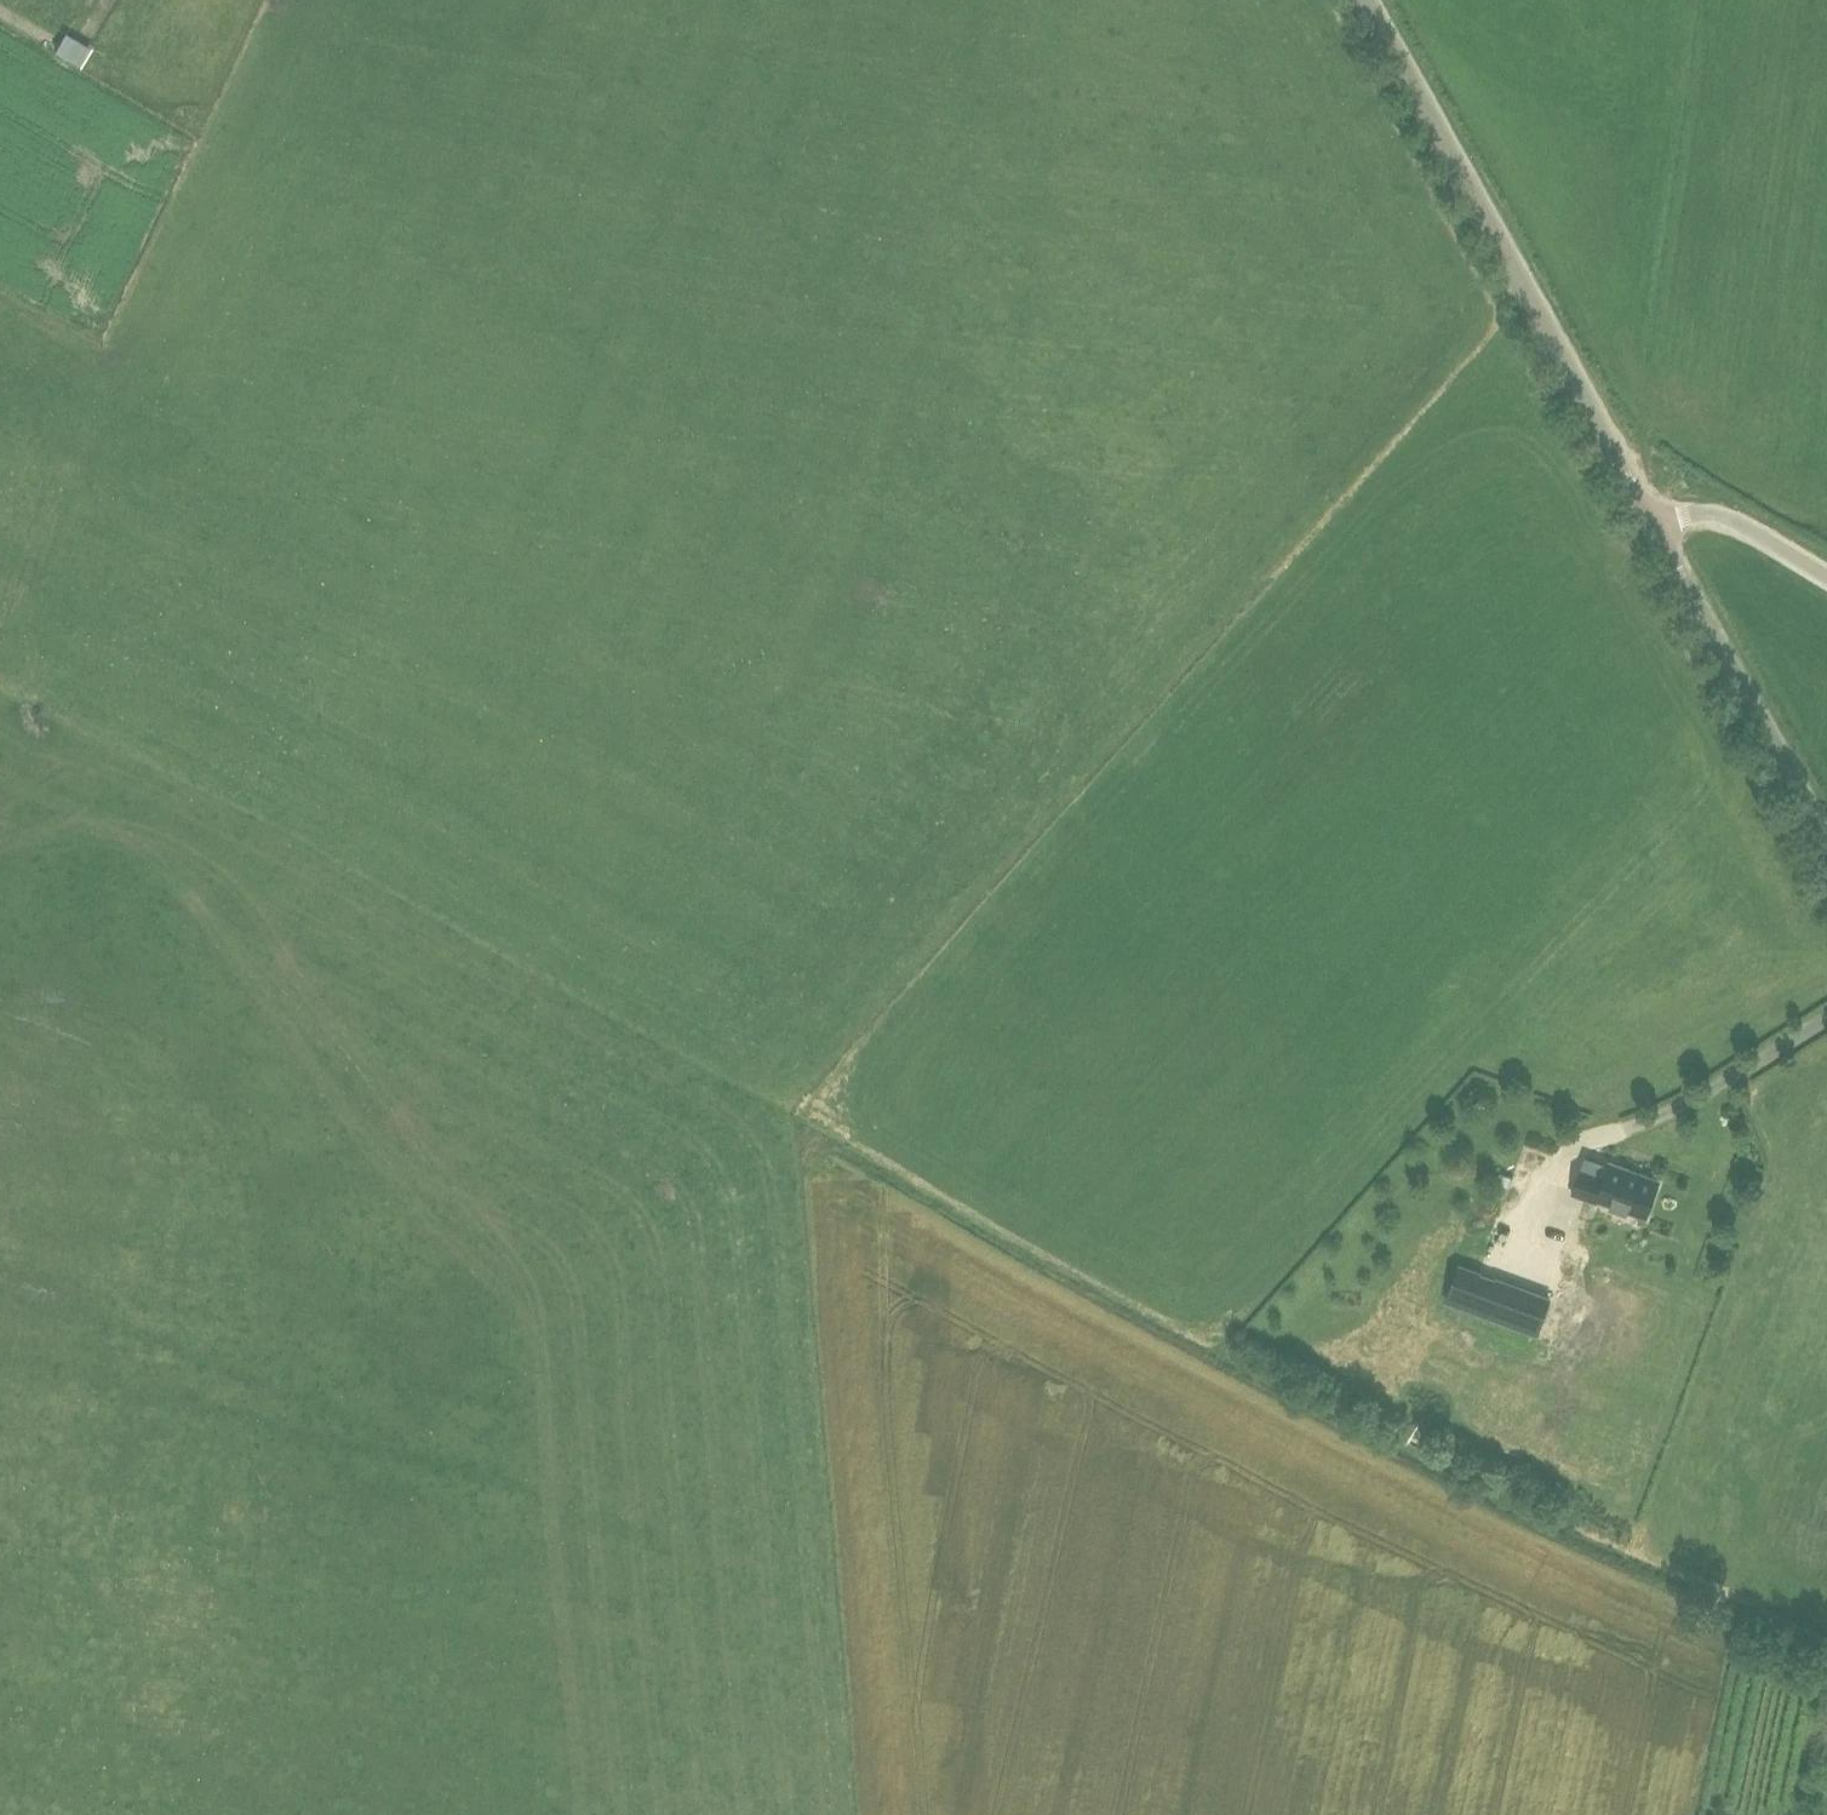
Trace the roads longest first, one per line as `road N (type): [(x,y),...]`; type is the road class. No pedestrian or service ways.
road 1 (tertiary): [(1654,525),(1366,0)]
road 2 (tertiary): [(1826,834),(1654,525)]
road 3 (unclassified): [(1654,525),(1714,515),(1826,578)]

